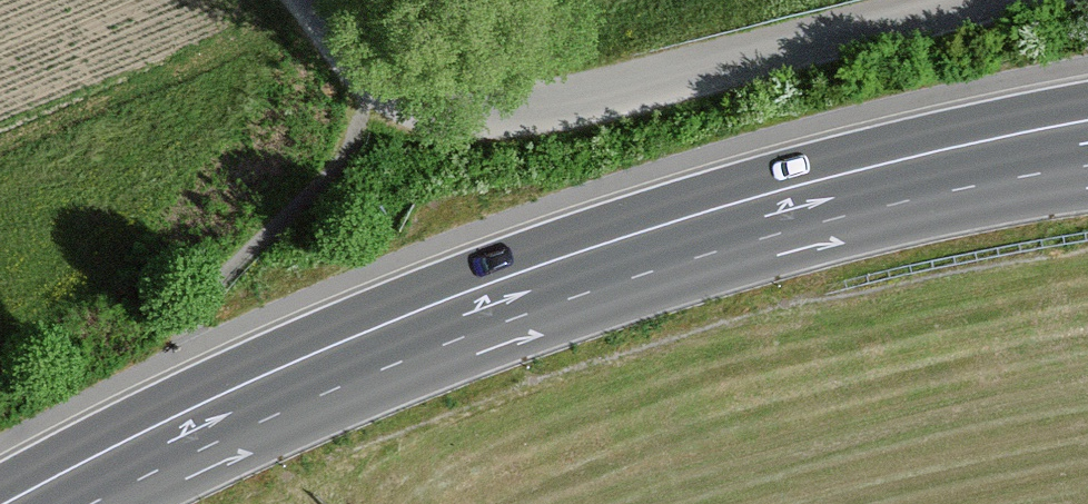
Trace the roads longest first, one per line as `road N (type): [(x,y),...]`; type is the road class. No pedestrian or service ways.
road 1 (primary): [(44,503),(387,346),(561,280),(883,186),(1087,143)]
road 2 (residential): [(969,0),(635,87),(545,106),(452,112),(384,103),(307,0)]

